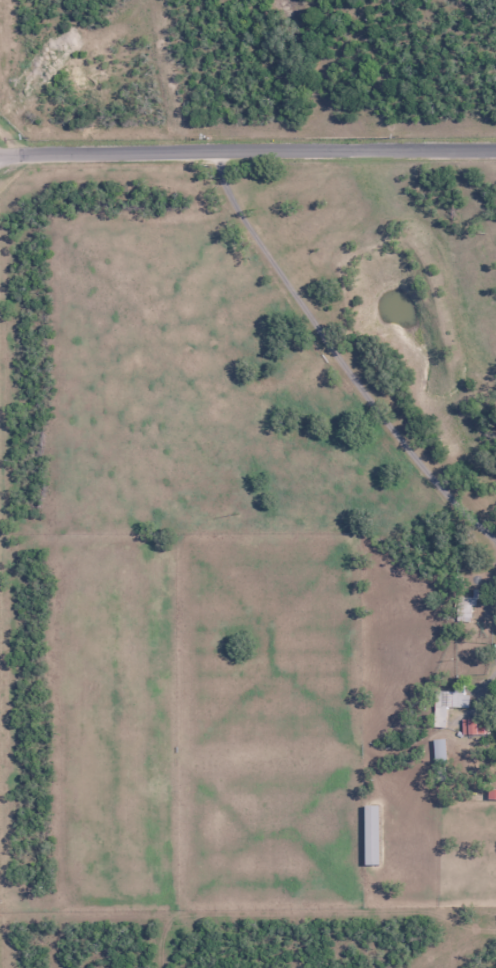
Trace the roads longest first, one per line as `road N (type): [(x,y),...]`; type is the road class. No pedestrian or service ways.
road 1 (residential): [(211,155),(214,207),(269,268),(308,344),(377,407),(410,480),(495,561)]
road 2 (residential): [(0,158),(495,151)]

